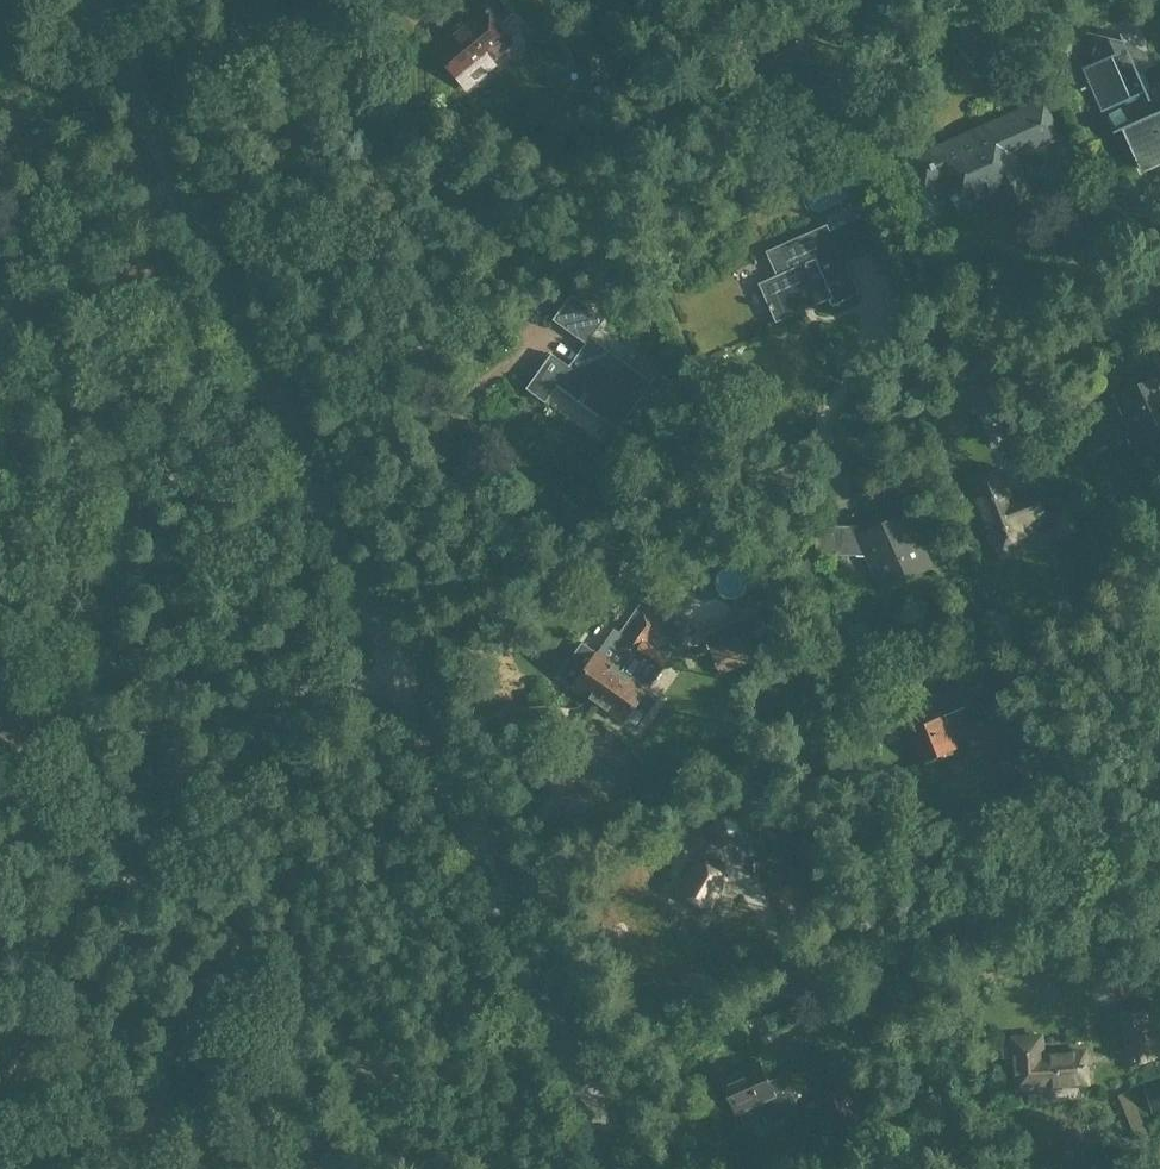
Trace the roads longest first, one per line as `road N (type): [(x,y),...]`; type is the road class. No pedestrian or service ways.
road 1 (tertiary): [(619,1168),(95,0)]
road 2 (track): [(387,652),(1159,305)]
road 3 (track): [(577,1074),(1159,810)]
road 4 (track): [(0,697),(52,722),(162,728),(283,694),(401,684)]
road 5 (track): [(182,190),(146,231),(35,252),(0,268)]
road 6 (track): [(0,224),(123,180),(165,155)]
road 7 (track): [(1052,860),(1159,956)]

